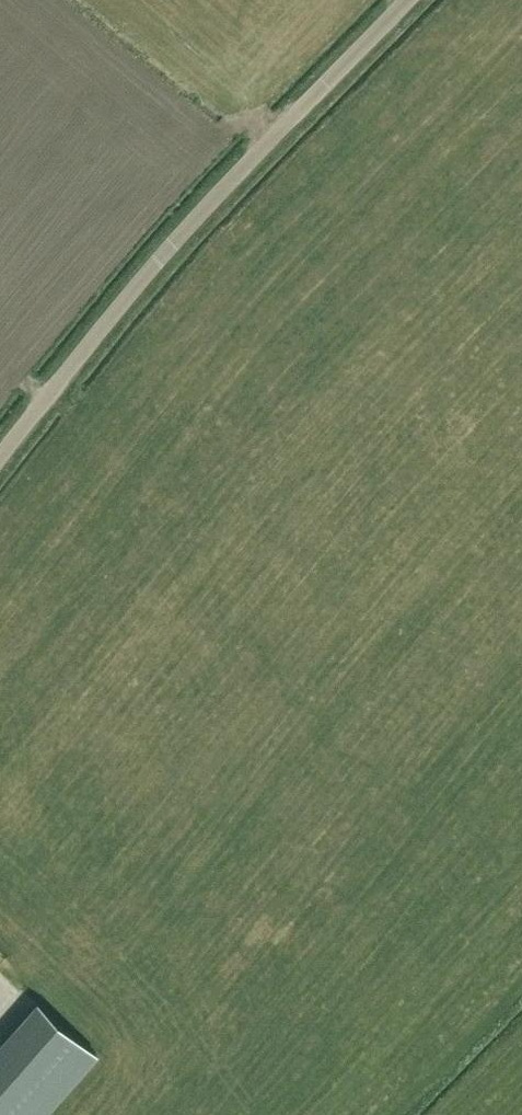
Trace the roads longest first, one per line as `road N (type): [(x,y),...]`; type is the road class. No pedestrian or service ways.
road 1 (unclassified): [(0,459),(155,260),(406,0)]

